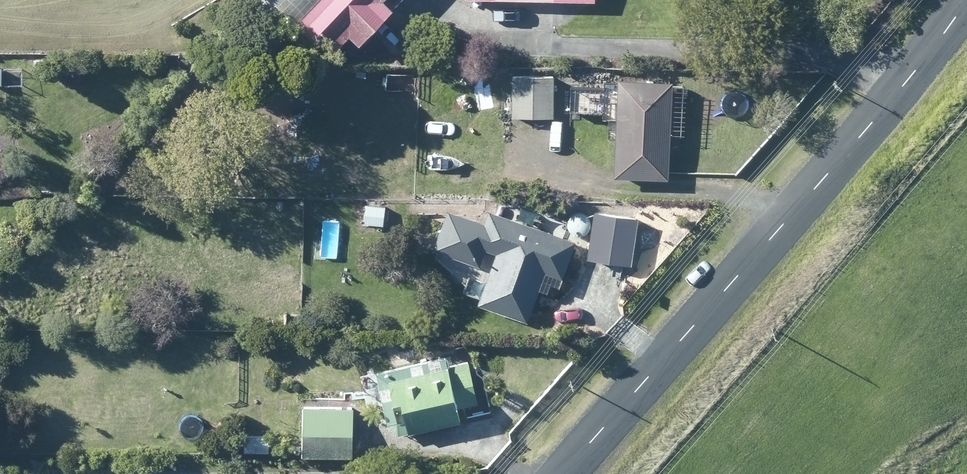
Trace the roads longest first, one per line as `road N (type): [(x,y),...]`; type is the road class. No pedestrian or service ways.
road 1 (unclassified): [(568,473),(819,193),(963,0)]

